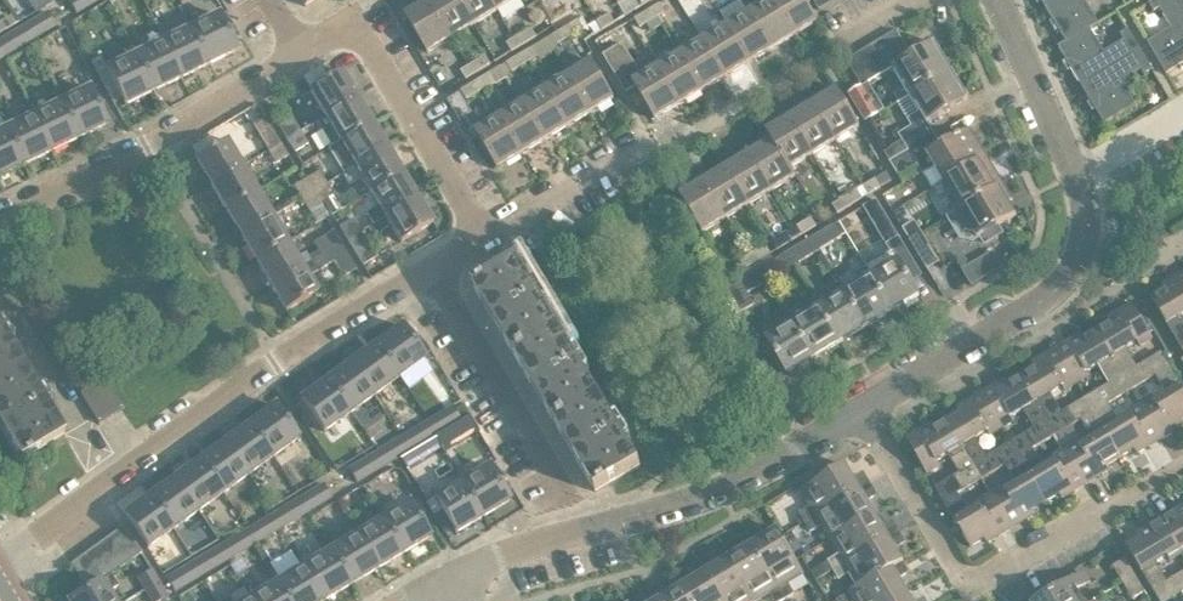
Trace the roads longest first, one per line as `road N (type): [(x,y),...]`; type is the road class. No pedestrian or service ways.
road 1 (residential): [(863,407),(969,589),(1182,462)]
road 2 (residential): [(428,269),(117,475)]
road 3 (residential): [(863,407),(1046,296),(1069,274),(1083,242),(1074,174)]
road 4 (residential): [(0,220),(149,146),(301,53)]
road 5 (residential): [(575,532),(721,494),(863,407)]
road 6 (residential): [(575,532),(428,269)]
road 7 (residential): [(483,236),(363,37),(333,37),(301,53)]
road 8 (residential): [(1074,174),(995,0)]
road 9 (residential): [(483,236),(632,148)]
road 10 (residential): [(117,475),(29,338)]
road 11 (residential): [(117,475),(0,555)]
road 12 (residential): [(448,576),(575,532)]
road 13 (residential): [(1182,111),(1074,174)]

